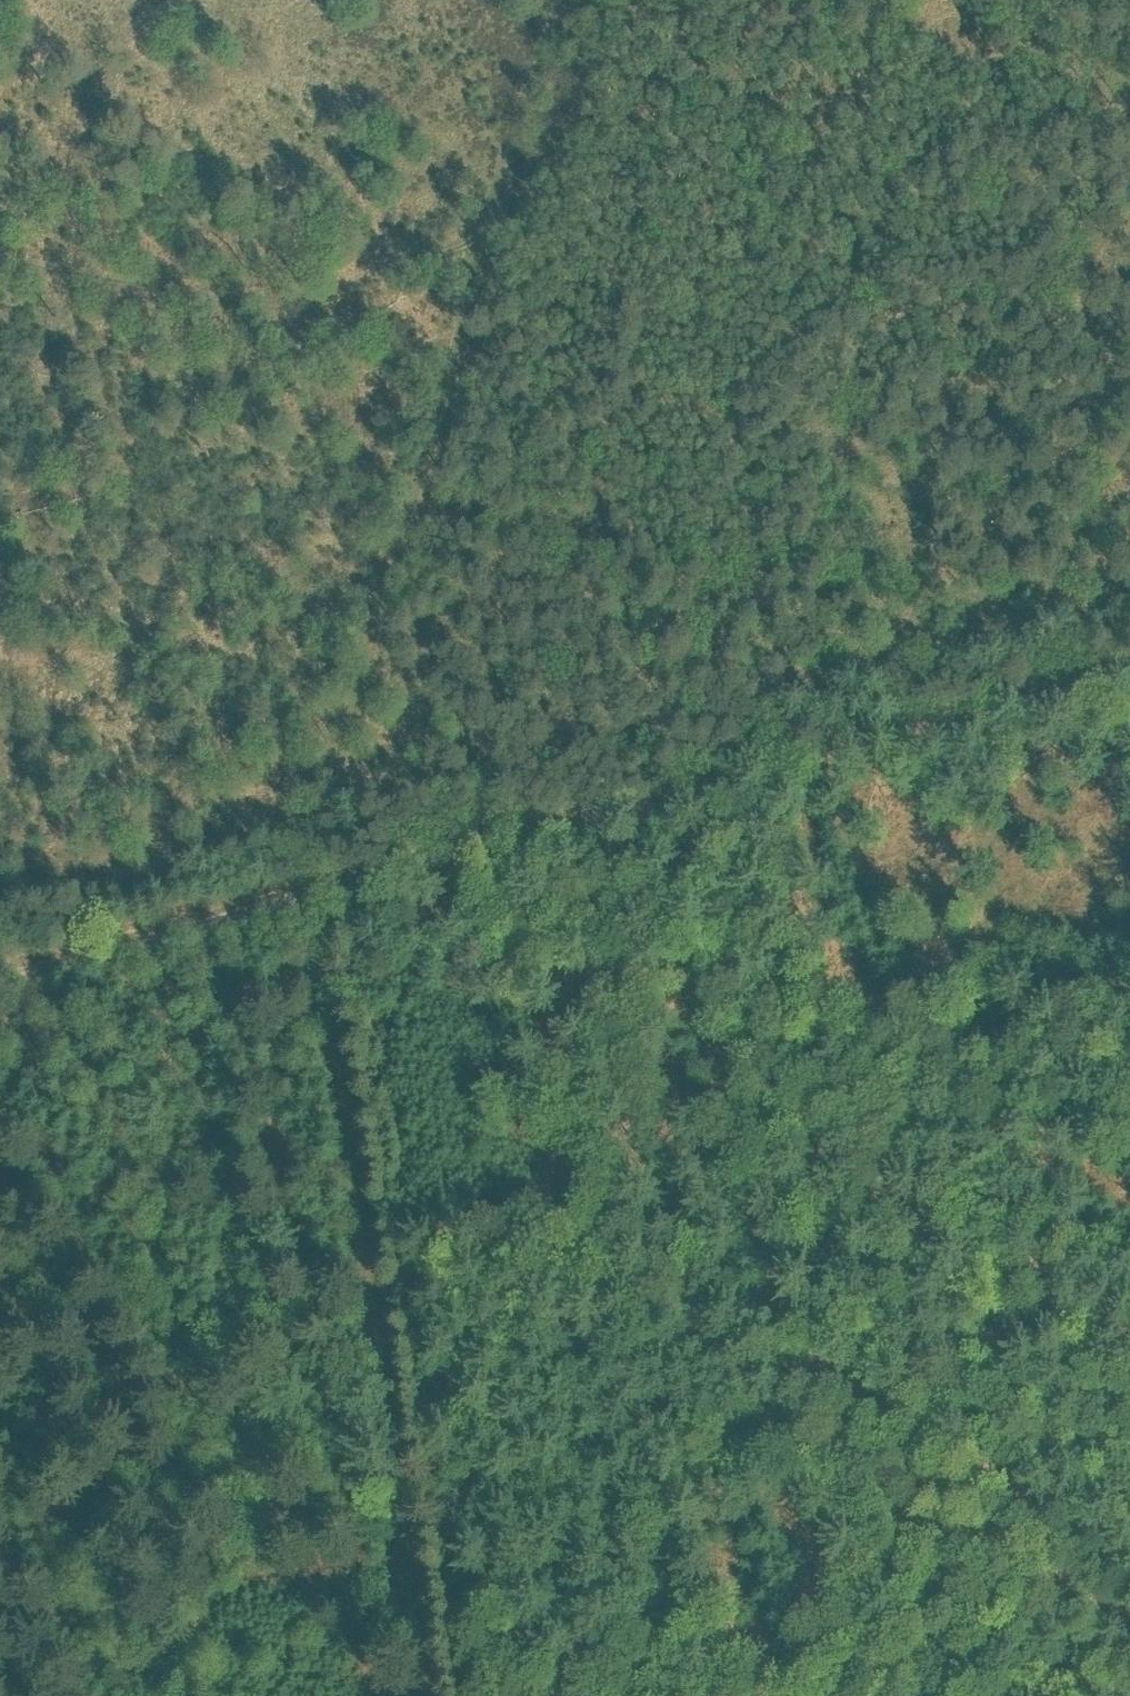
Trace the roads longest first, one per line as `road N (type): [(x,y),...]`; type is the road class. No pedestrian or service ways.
road 1 (track): [(0,966),(1129,672)]

